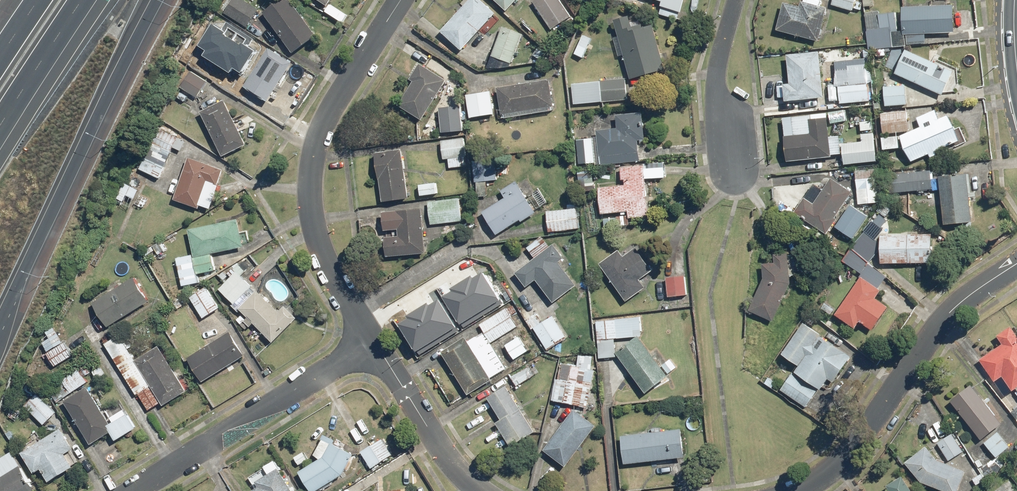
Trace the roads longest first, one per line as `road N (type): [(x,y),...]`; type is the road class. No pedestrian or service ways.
road 1 (residential): [(371,344),(322,236),(315,205),(319,127),(402,0)]
road 2 (motorway): [(161,0),(0,328)]
road 3 (residential): [(1016,265),(949,314),(858,445),(796,490)]
road 4 (residential): [(135,490),(208,446),(218,428),(371,344)]
road 5 (residential): [(479,490),(451,465),(371,344)]
road 6 (residential): [(735,169),(717,95),(736,0)]
road 7 (motorway): [(81,0),(0,126)]

